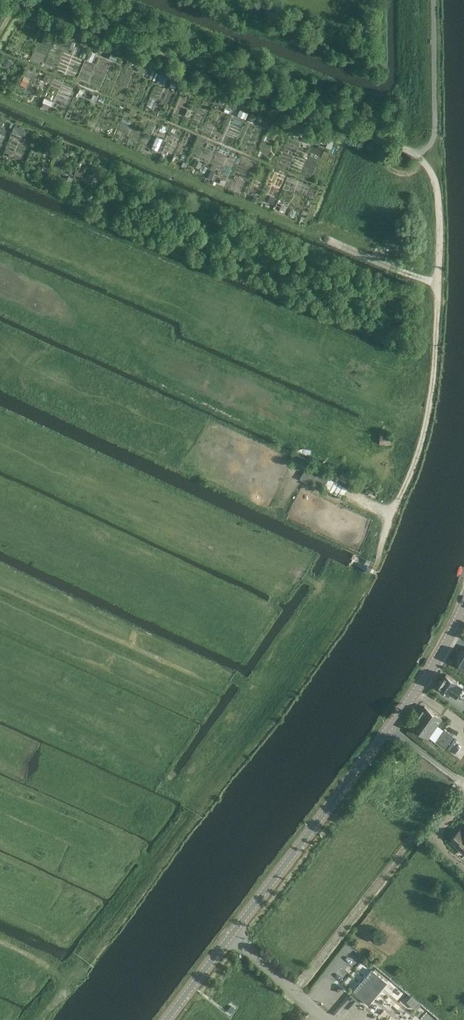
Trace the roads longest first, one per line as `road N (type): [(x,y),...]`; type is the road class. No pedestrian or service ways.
road 1 (track): [(0,944),(66,978),(368,577),(423,436),(436,366),(438,195),(419,153)]
road 2 (tertiary): [(169,1019),(413,697),(463,599)]
road 3 (track): [(0,98),(438,282)]
road 4 (unclassified): [(419,153),(26,0)]

